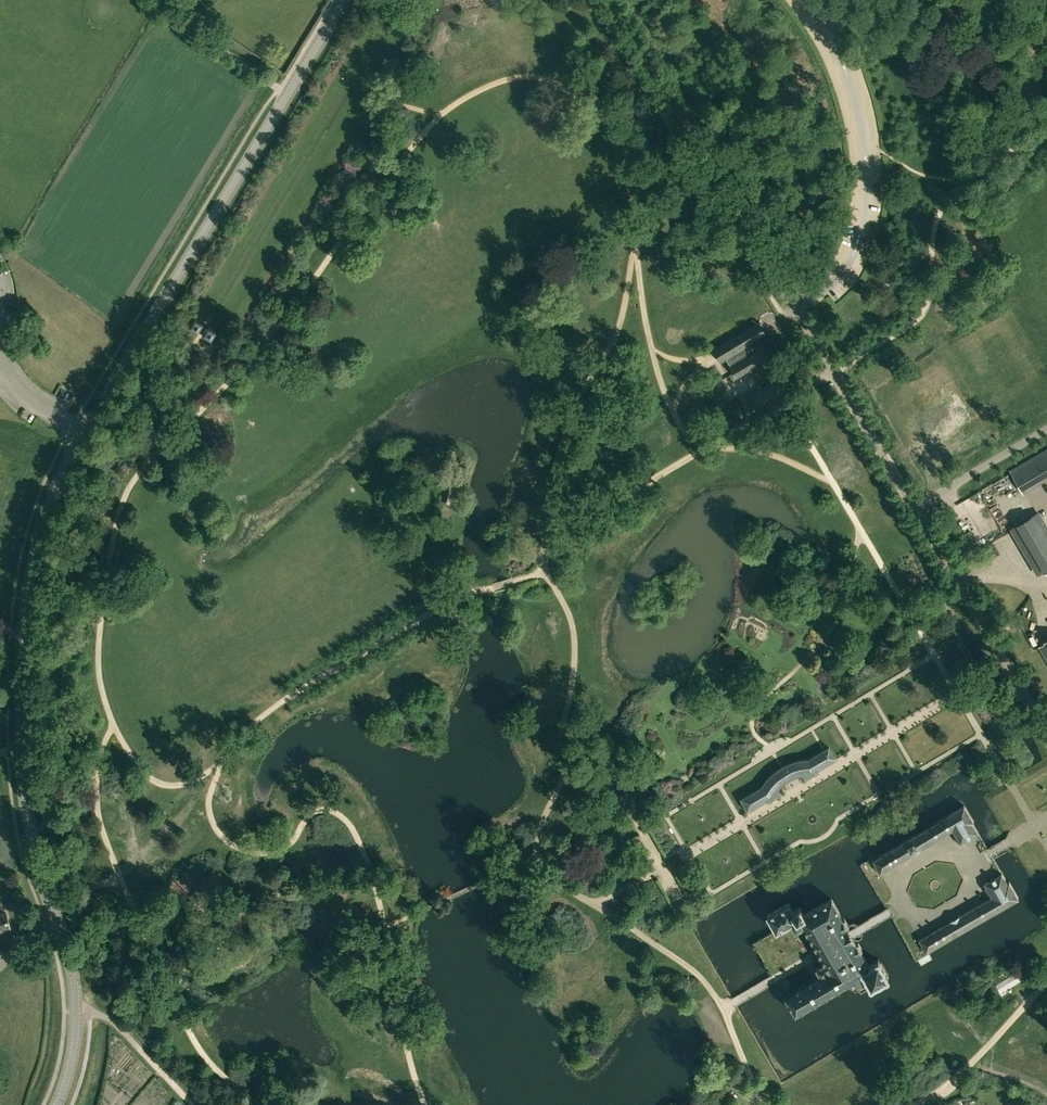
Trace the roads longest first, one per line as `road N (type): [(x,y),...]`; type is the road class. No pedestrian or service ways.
road 1 (tertiary): [(22,754),(27,597),(62,474),(345,0)]
road 2 (track): [(1006,775),(808,441),(779,409)]
road 3 (residential): [(798,311),(613,0)]
road 4 (tertiary): [(57,1104),(73,1052),(73,979),(30,831),(22,754)]
road 5 (unclassified): [(1046,732),(914,507)]
road 6 (unclassified): [(914,507),(798,311)]
road 7 (unclassified): [(914,507),(1046,430)]
road 8 (track): [(710,449),(833,372)]
road 9 (track): [(281,89),(226,54),(181,0)]

